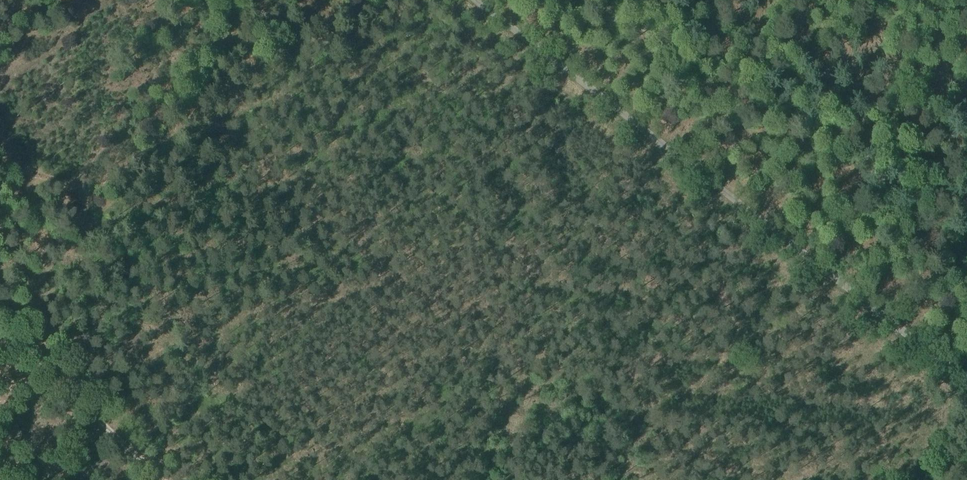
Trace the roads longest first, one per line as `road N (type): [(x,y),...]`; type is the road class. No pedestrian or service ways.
road 1 (unclassified): [(479,0),(966,382)]
road 2 (track): [(5,342),(166,138),(235,74),(365,29),(386,0)]
road 3 (track): [(0,339),(160,479)]

